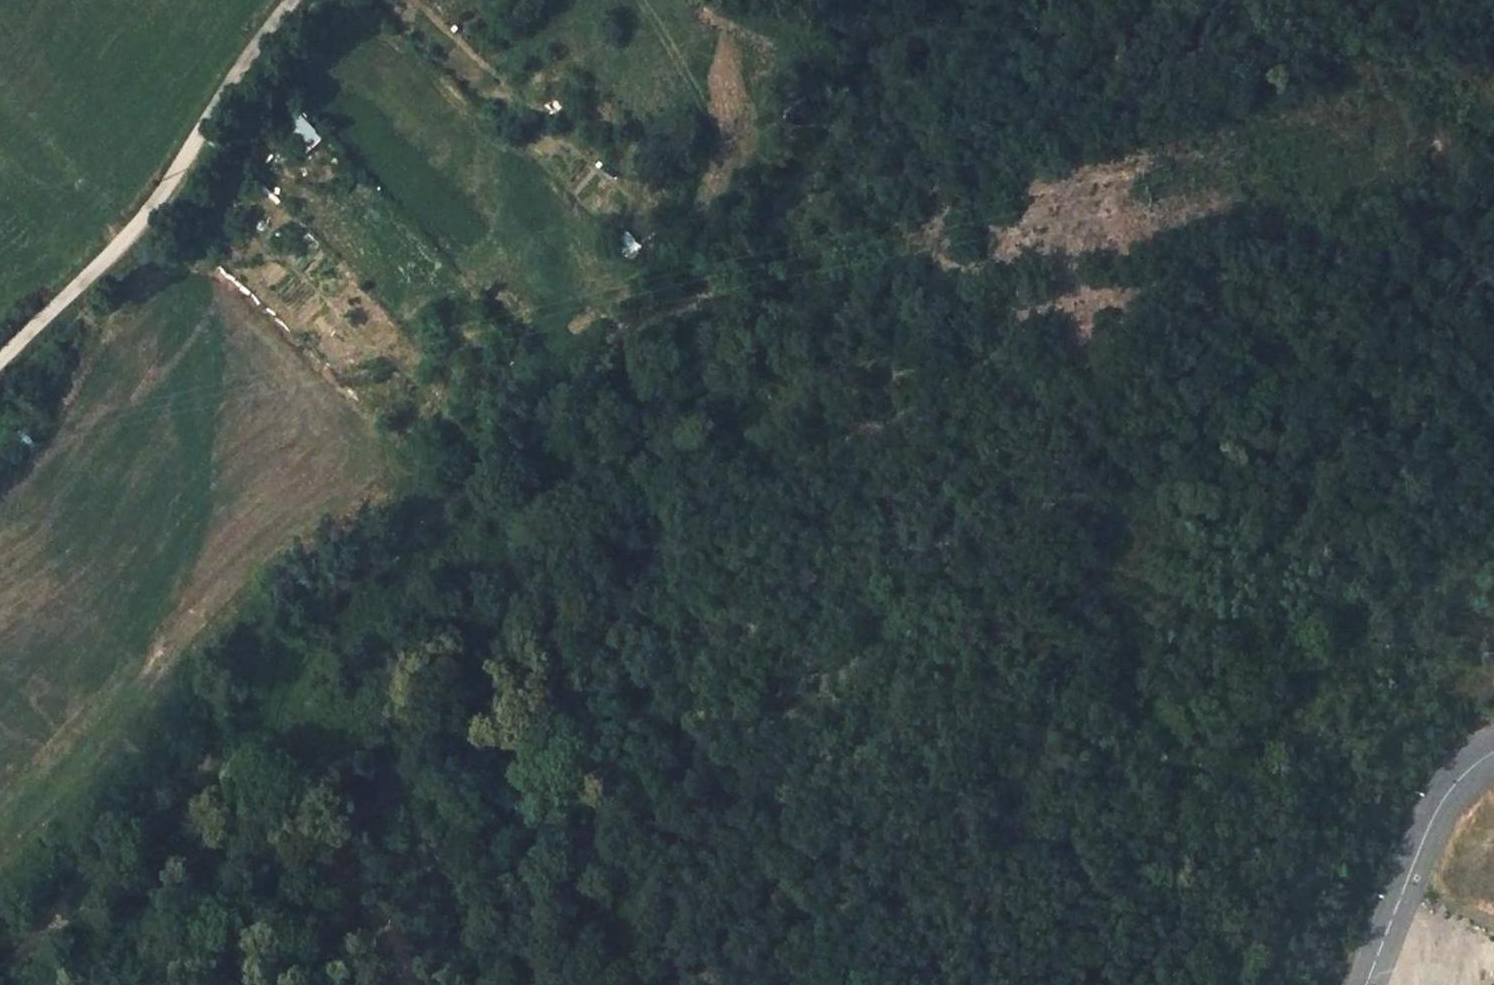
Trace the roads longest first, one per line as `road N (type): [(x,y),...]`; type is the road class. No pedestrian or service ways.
road 1 (unclassified): [(292,0),(156,202),(0,363)]
road 2 (unclassified): [(1493,760),(1446,801),(1408,870),(1364,984)]

